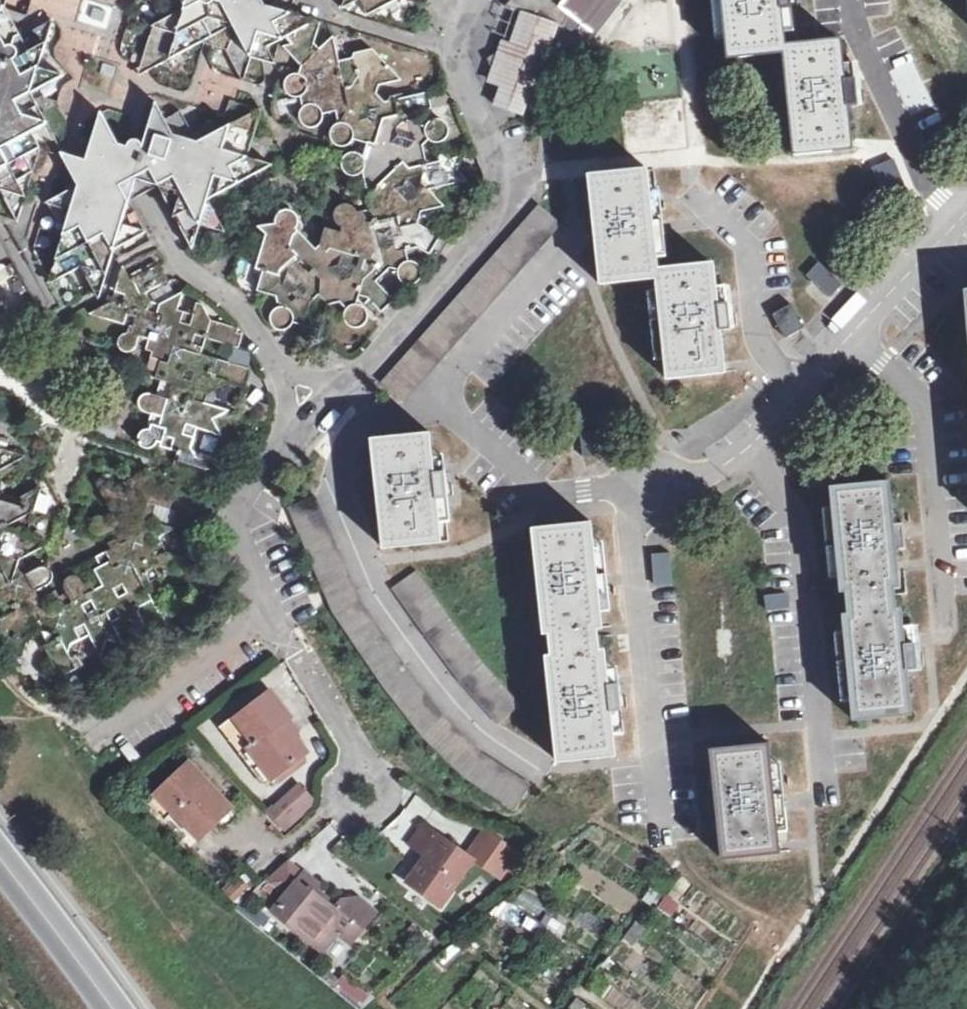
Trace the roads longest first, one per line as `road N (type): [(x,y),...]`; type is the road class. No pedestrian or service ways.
road 1 (residential): [(476,0),(456,47),(491,161),(492,193),(472,244),(250,478),(238,520),(265,608)]
road 2 (residential): [(966,215),(815,376),(641,486),(536,506),(489,503),(458,476)]
road 3 (residential): [(265,608),(98,729)]
road 4 (secondary): [(0,859),(113,1008)]
road 5 (residential): [(265,608),(359,759)]
road 6 (residential): [(359,759),(337,775),(335,795),(346,812),(365,818),(392,799),(389,773),(375,761)]

